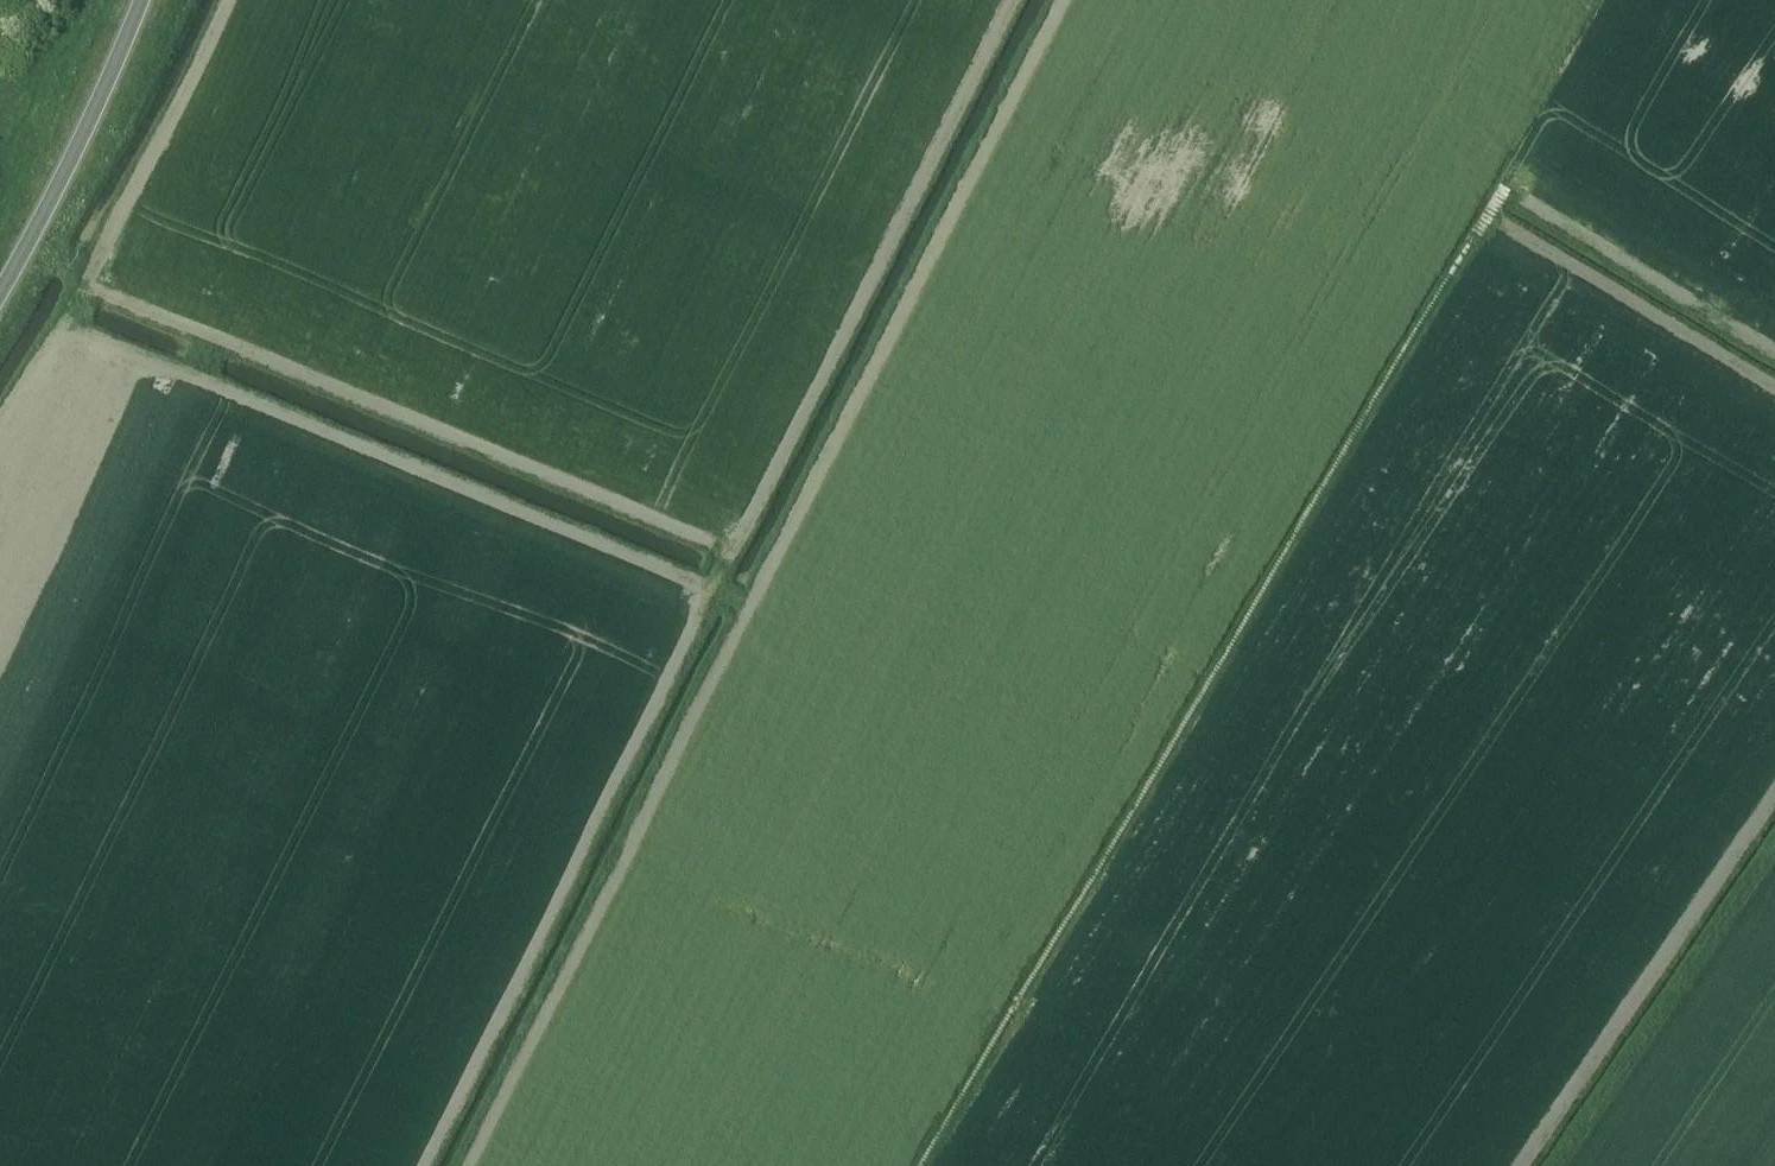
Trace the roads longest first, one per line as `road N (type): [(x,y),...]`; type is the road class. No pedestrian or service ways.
road 1 (trunk): [(0,286),(52,198),(139,0)]

